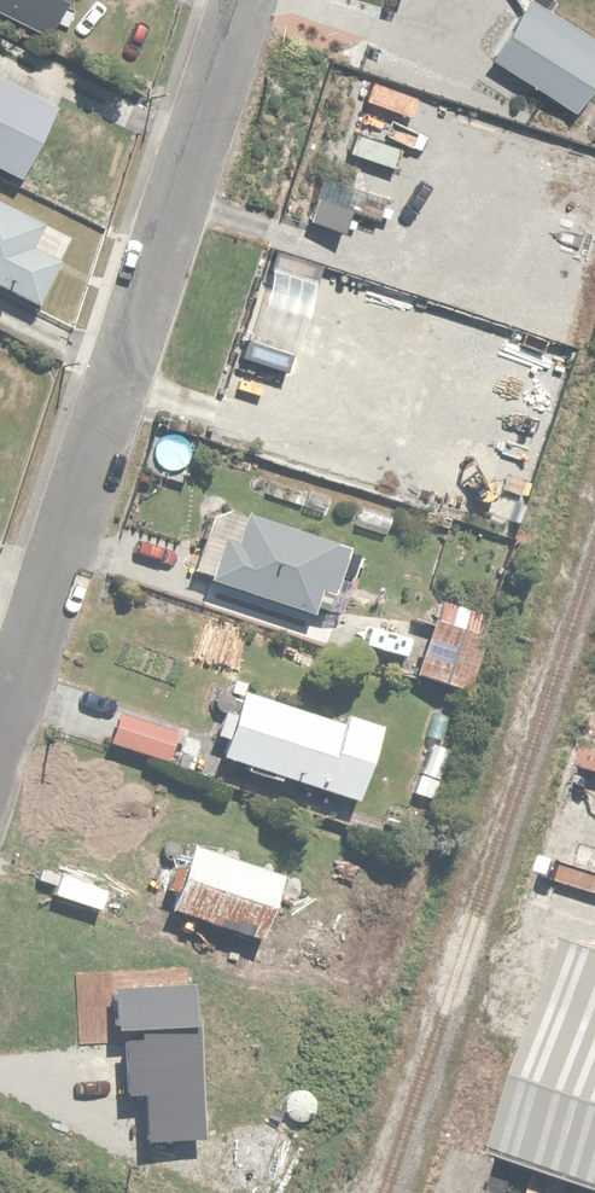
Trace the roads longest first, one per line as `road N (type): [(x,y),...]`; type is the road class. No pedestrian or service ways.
road 1 (residential): [(244,0),(0,737)]

